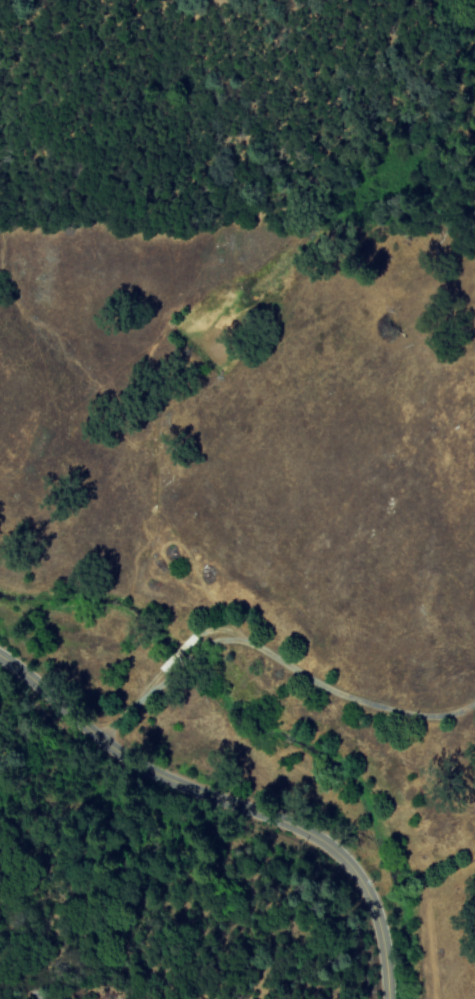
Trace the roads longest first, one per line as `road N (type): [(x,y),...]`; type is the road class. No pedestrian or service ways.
road 1 (tertiary): [(0,658),(139,766),(315,838),(351,865),(384,938),(387,998)]

